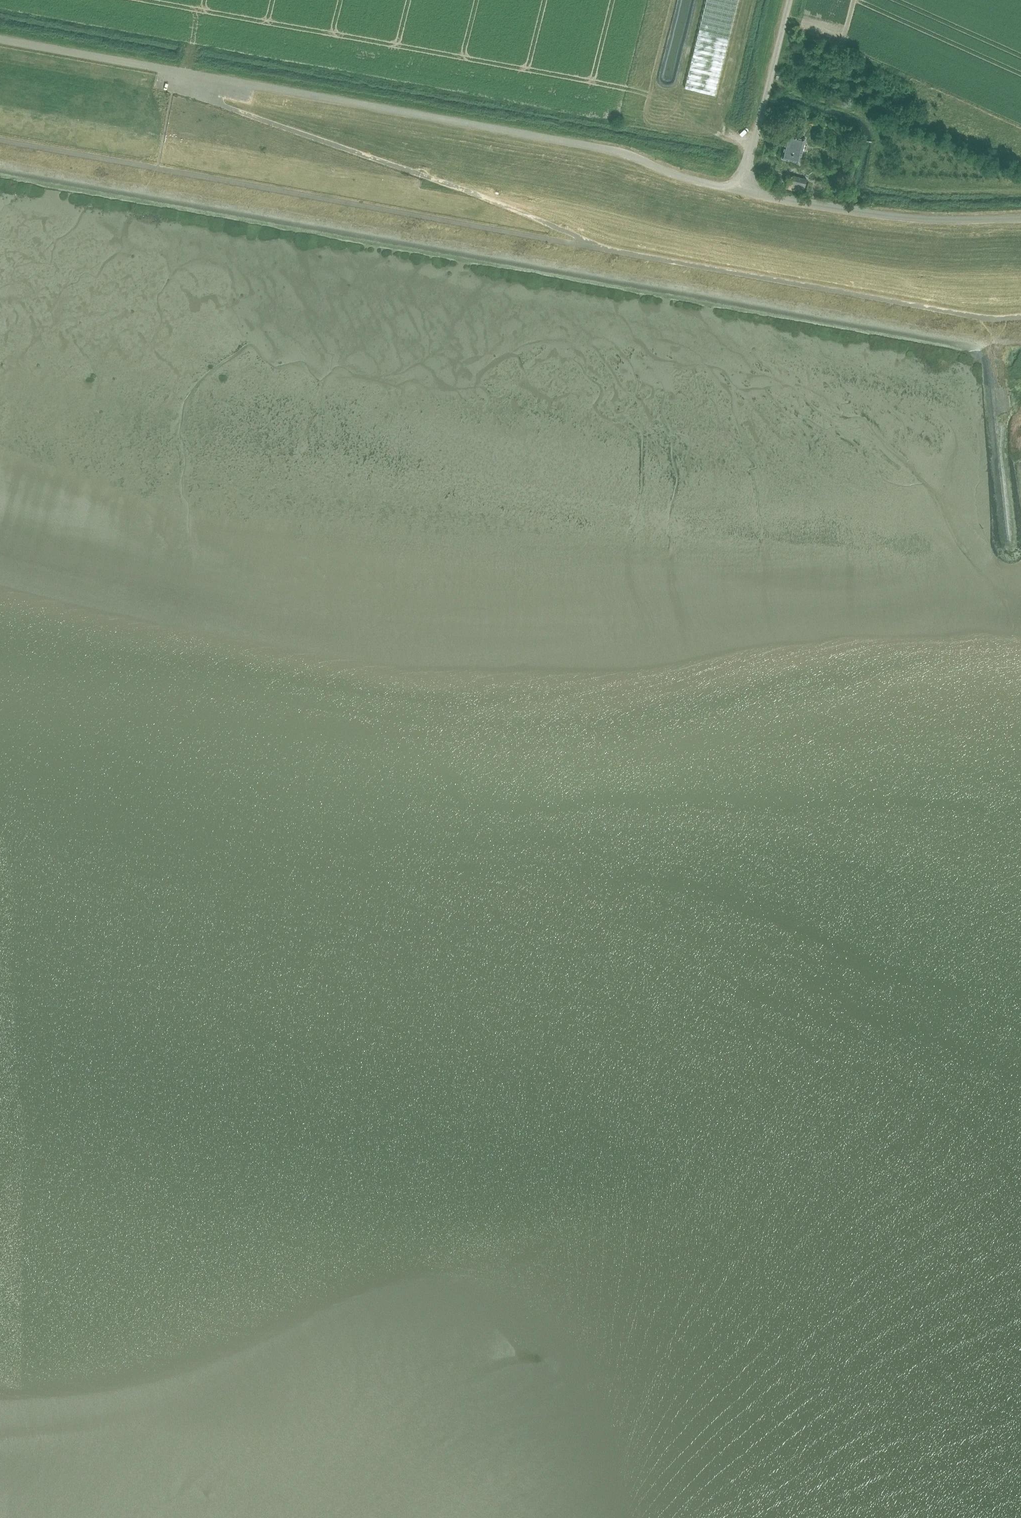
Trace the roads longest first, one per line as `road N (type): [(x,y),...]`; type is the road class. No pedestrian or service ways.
road 1 (unclassified): [(741,190),(608,149),(0,39)]
road 2 (unclassified): [(741,190),(900,217),(1020,219)]
road 3 (unclassified): [(741,190),(791,0)]

